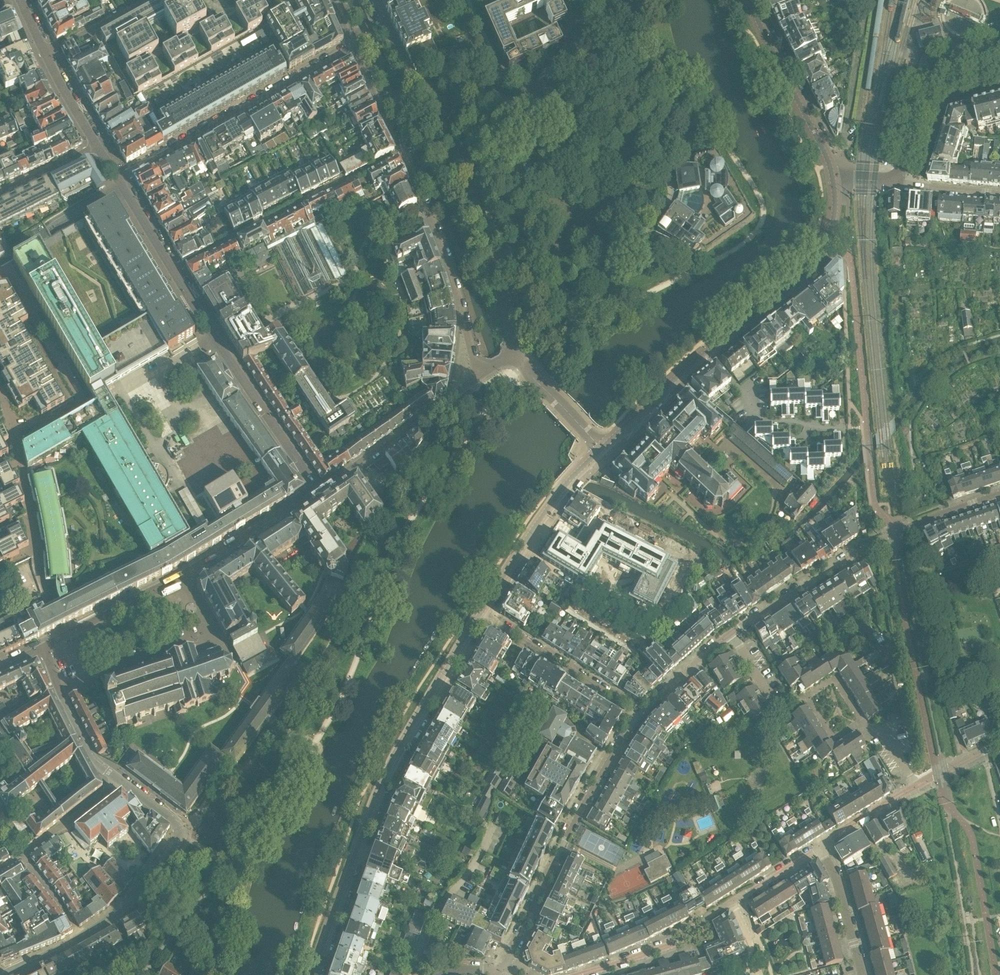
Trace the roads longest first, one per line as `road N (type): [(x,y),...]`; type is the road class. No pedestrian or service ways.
road 1 (tertiary): [(312,974),(392,762),(481,612)]
road 2 (residential): [(120,780),(177,824),(179,837),(116,913),(0,974)]
road 3 (residential): [(999,494),(858,552),(730,634)]
road 4 (residential): [(317,490),(181,576),(63,637)]
road 5 (residential): [(635,718),(575,820),(505,974)]
road 6 (residential): [(354,44),(117,178)]
road 7 (residential): [(317,490),(173,270)]
road 8 (residential): [(402,151),(173,270)]
road 9 (residential): [(402,151),(451,270),(478,374)]
road 10 (tertiary): [(707,351),(815,262),(833,217),(833,180)]
road 11 (residential): [(0,391),(49,609)]
road 12 (tertiary): [(481,612),(544,512),(601,449)]
road 13 (residential): [(478,374),(317,490)]
road 14 (tertiary): [(833,180),(751,0)]
road 15 (residential): [(481,612),(625,704),(635,718)]
road 16 (residential): [(518,354),(471,184)]
road 17 (residential): [(578,974),(683,939),(734,901)]
road 18 (residential): [(44,646),(94,758),(120,780)]
road 19 (tertiary): [(601,449),(707,351)]
road 20 (residential): [(863,974),(837,877),(819,848)]
road 21 (residential): [(730,634),(635,718)]
road 22 (residential): [(590,0),(575,44),(524,103)]
road 23 (residential): [(21,854),(120,780)]

